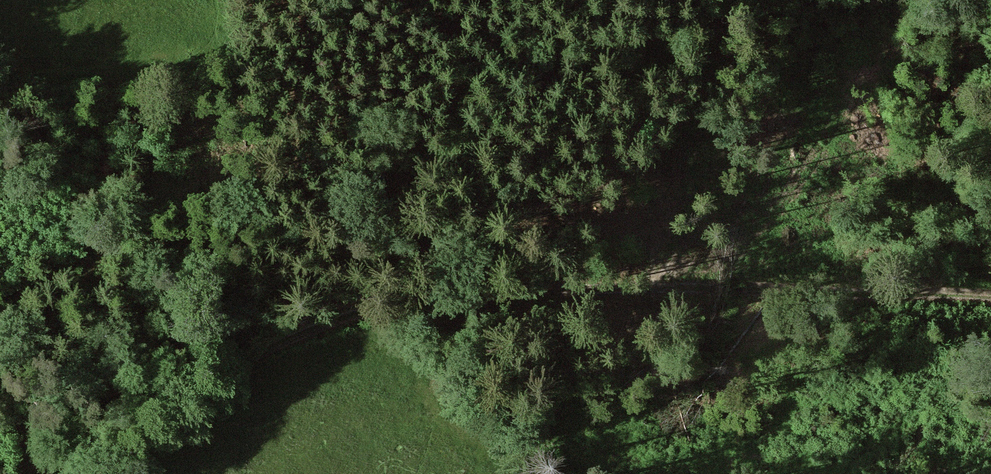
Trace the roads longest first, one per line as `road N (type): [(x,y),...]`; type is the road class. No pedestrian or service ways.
road 1 (track): [(990,296),(450,286),(322,324),(223,372),(169,414),(119,473)]
road 2 (track): [(504,0),(231,45)]

